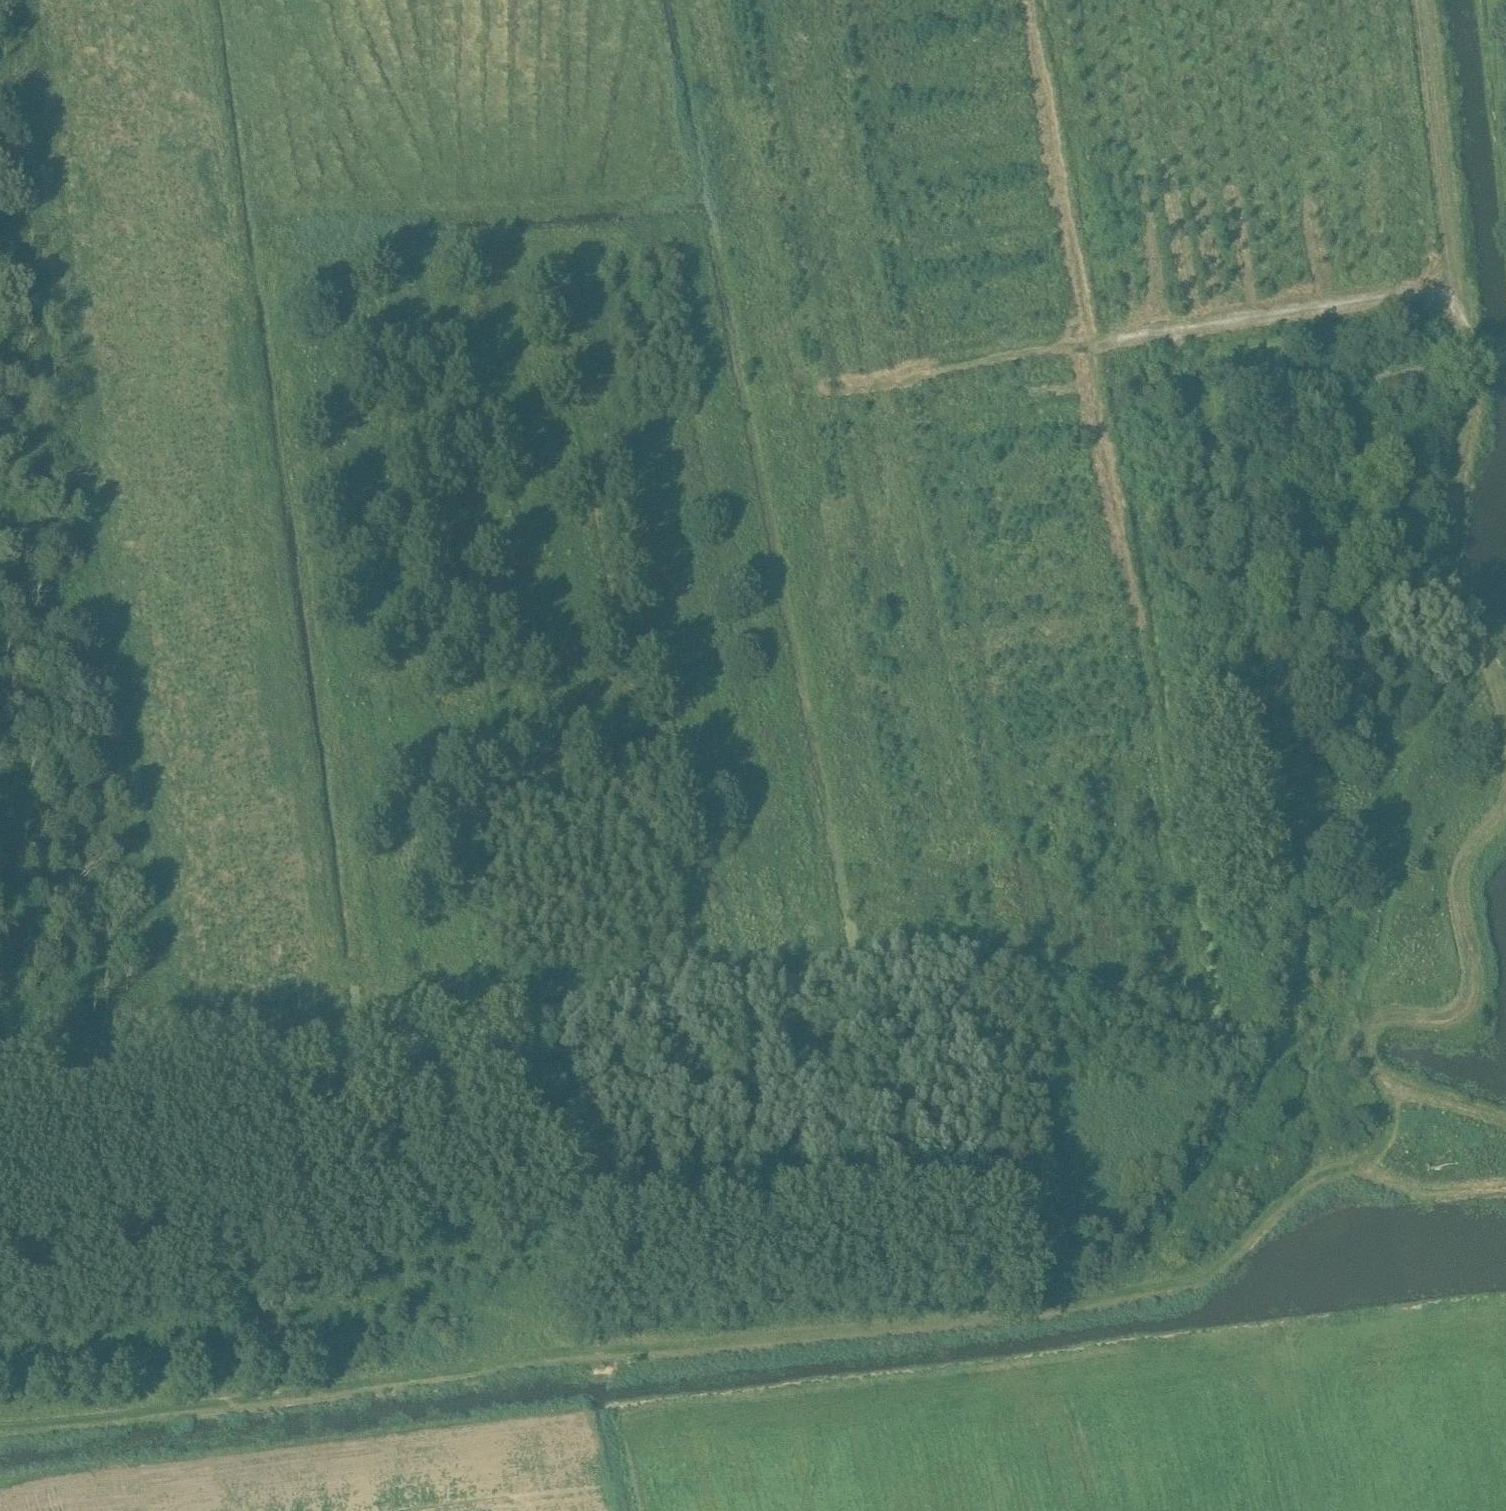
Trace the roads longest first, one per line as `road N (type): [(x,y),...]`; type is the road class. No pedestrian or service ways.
road 1 (unclassified): [(1377,373),(1505,356)]

